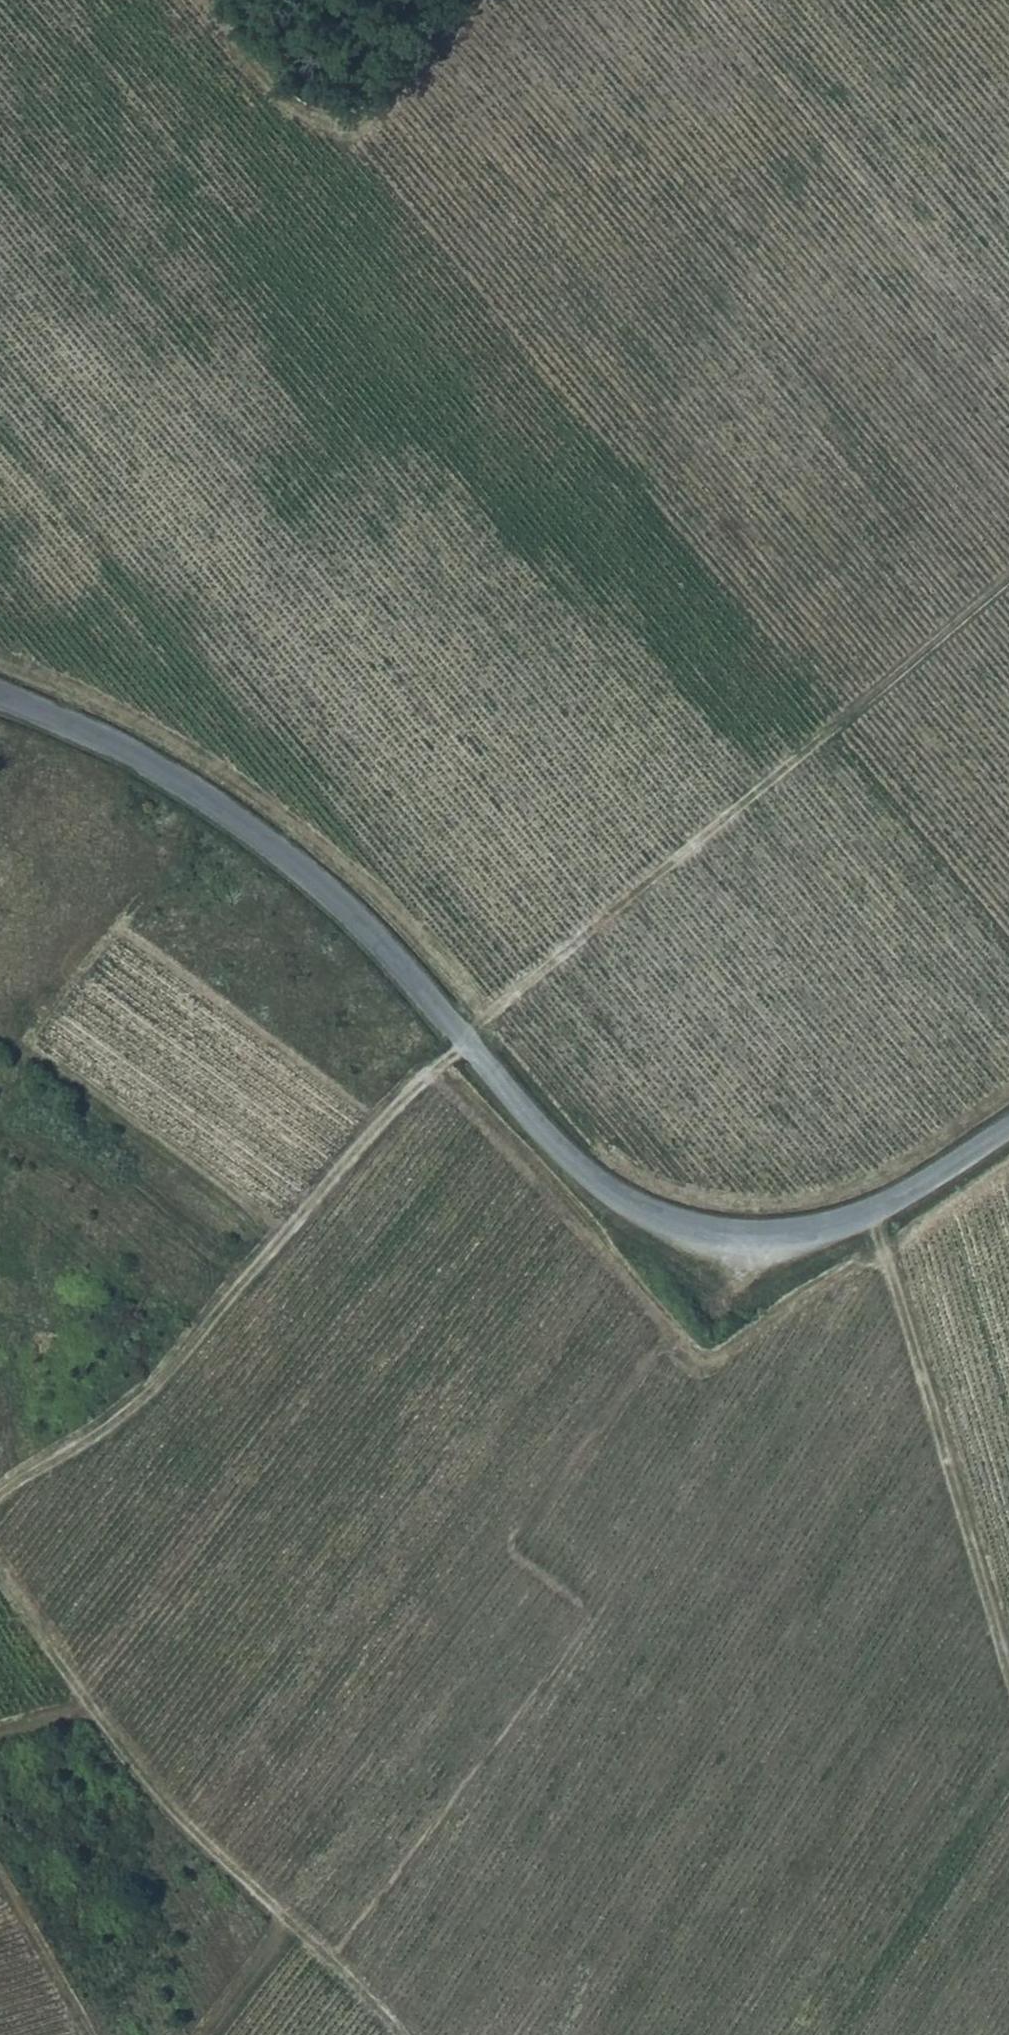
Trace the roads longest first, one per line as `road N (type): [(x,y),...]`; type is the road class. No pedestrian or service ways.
road 1 (unclassified): [(0,698),(131,759),(302,875),(415,988),(530,1123),(628,1210),(694,1237),(751,1244),(831,1235),(1008,1127)]
road 2 (track): [(1008,571),(464,1052)]
road 3 (track): [(0,1487),(121,1416),(176,1365),(332,1175),(428,1071),(464,1052)]
road 4 (track): [(875,1216),(1008,1667)]

